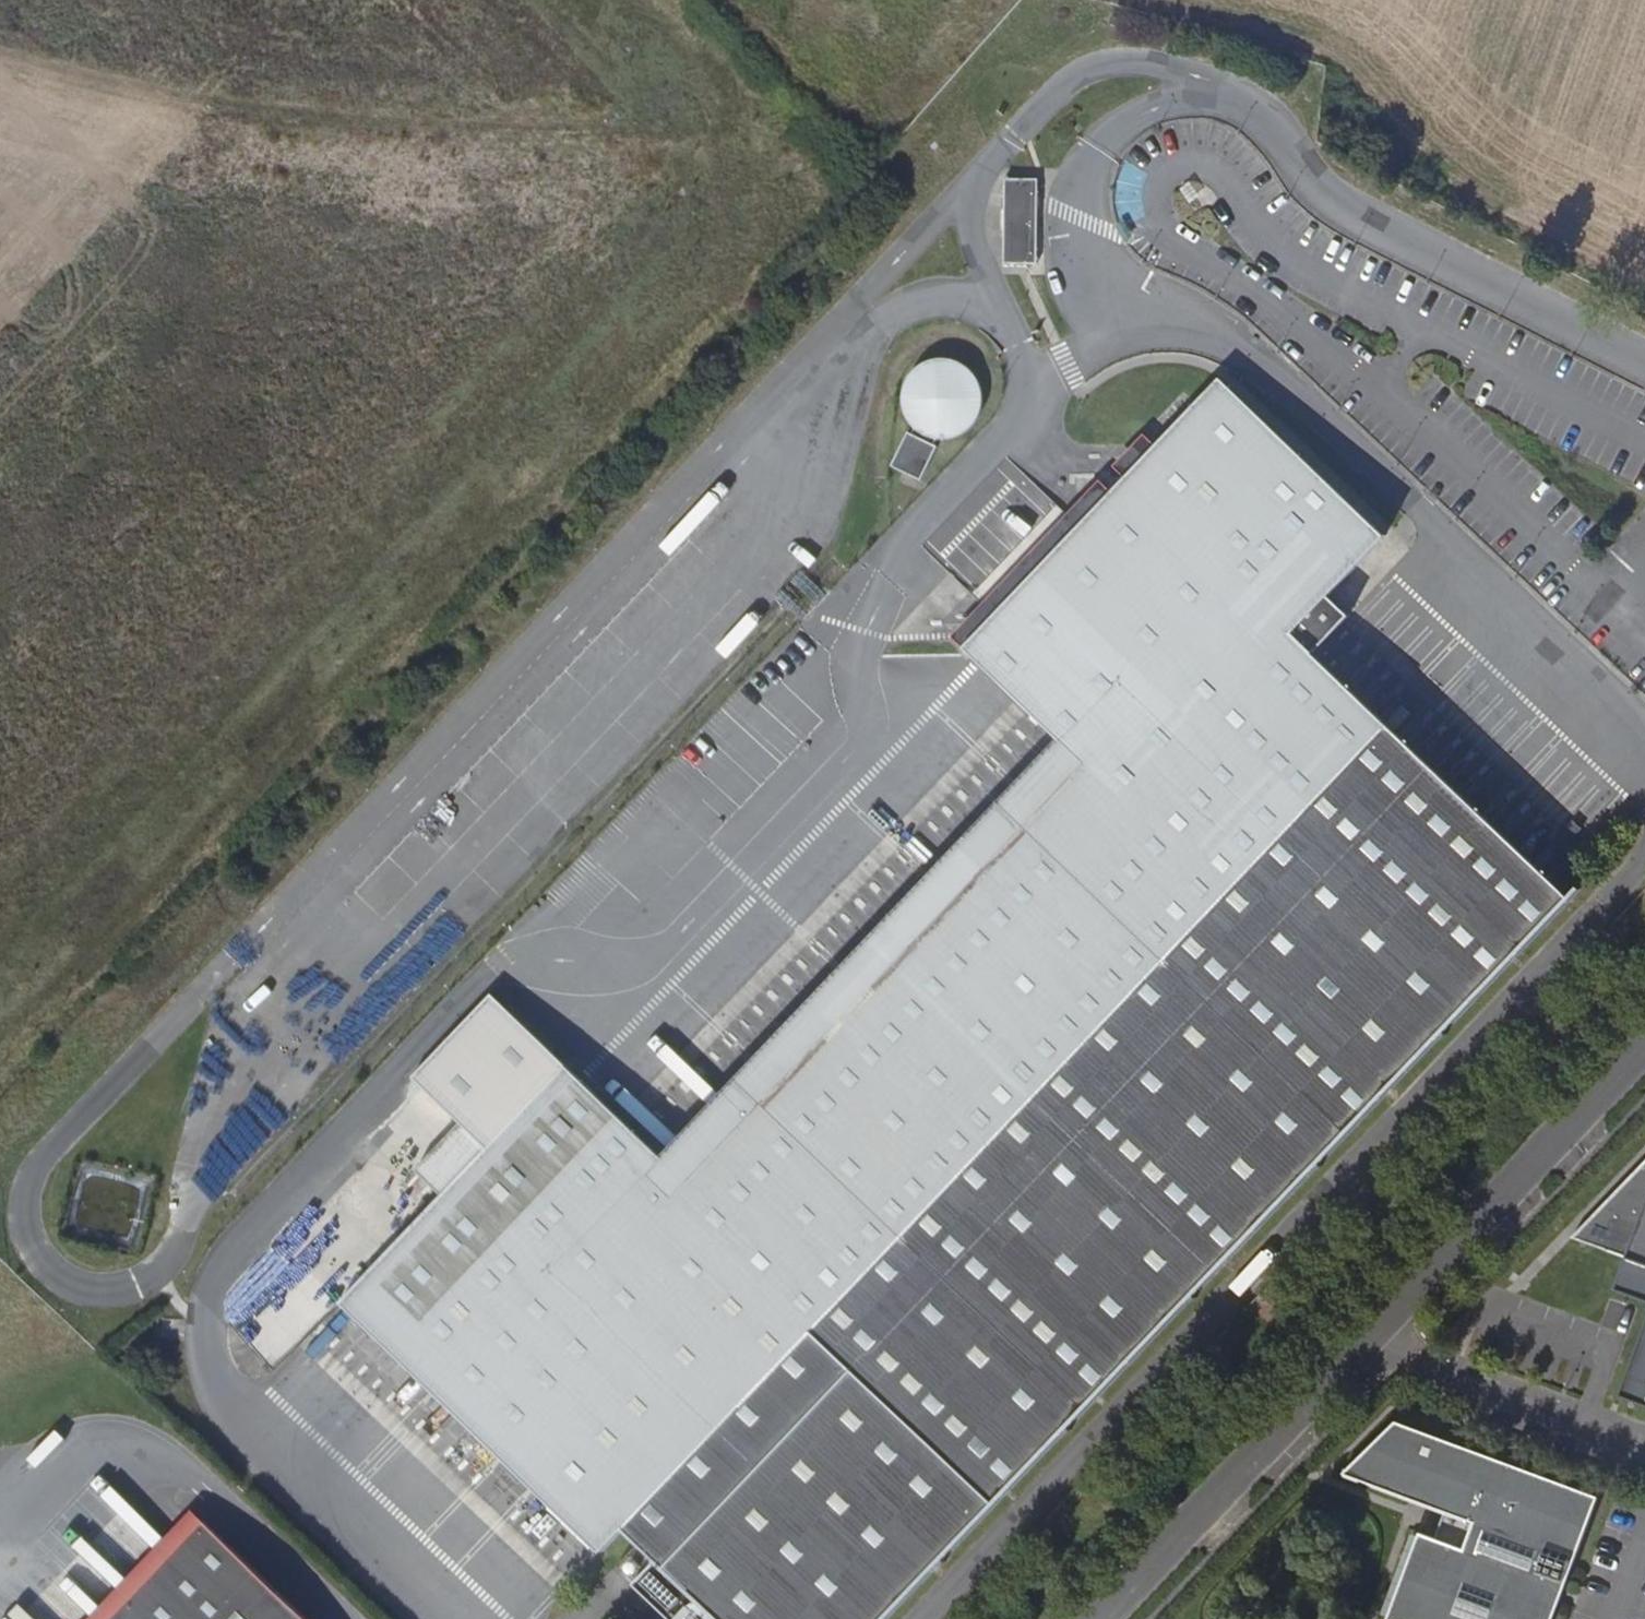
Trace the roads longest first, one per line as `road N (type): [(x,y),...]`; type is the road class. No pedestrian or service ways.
road 1 (unclassified): [(1644,1049),(1097,1618)]

